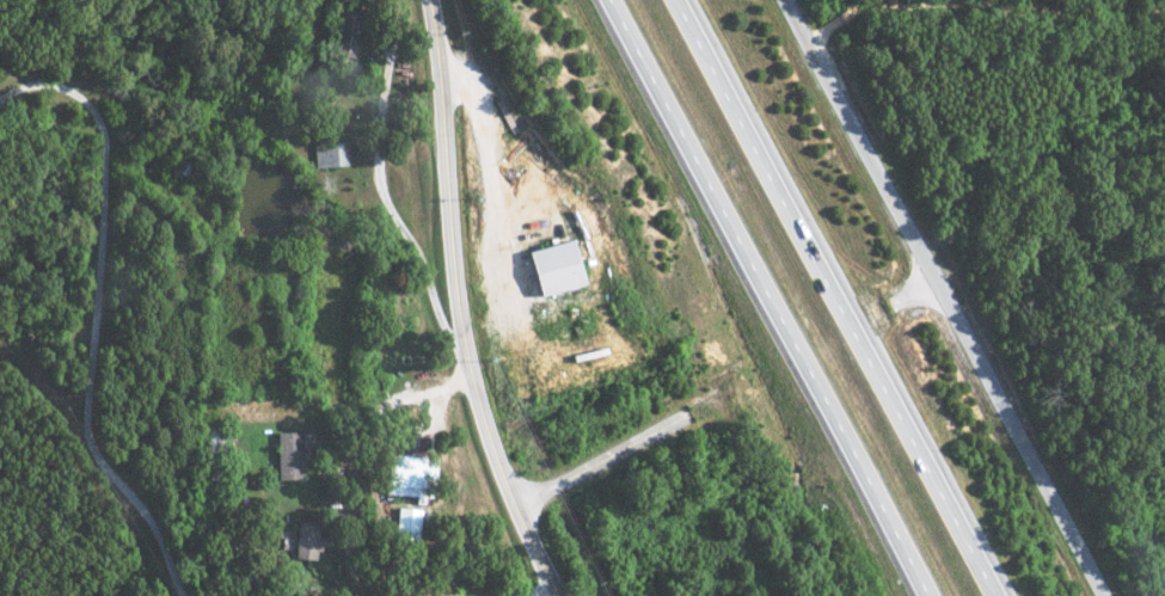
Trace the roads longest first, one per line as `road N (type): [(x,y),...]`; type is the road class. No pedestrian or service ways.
road 1 (trunk): [(991,595),(666,0)]
road 2 (residential): [(787,0),(1110,595)]
road 3 (trunk): [(607,0),(928,595)]
road 4 (track): [(182,595),(163,541),(87,432),(104,131),(87,105),(61,88),(0,98)]
road 5 (residential): [(560,595),(496,455),(471,377),(426,0)]
road 6 (residential): [(520,511),(574,469),(670,417)]

